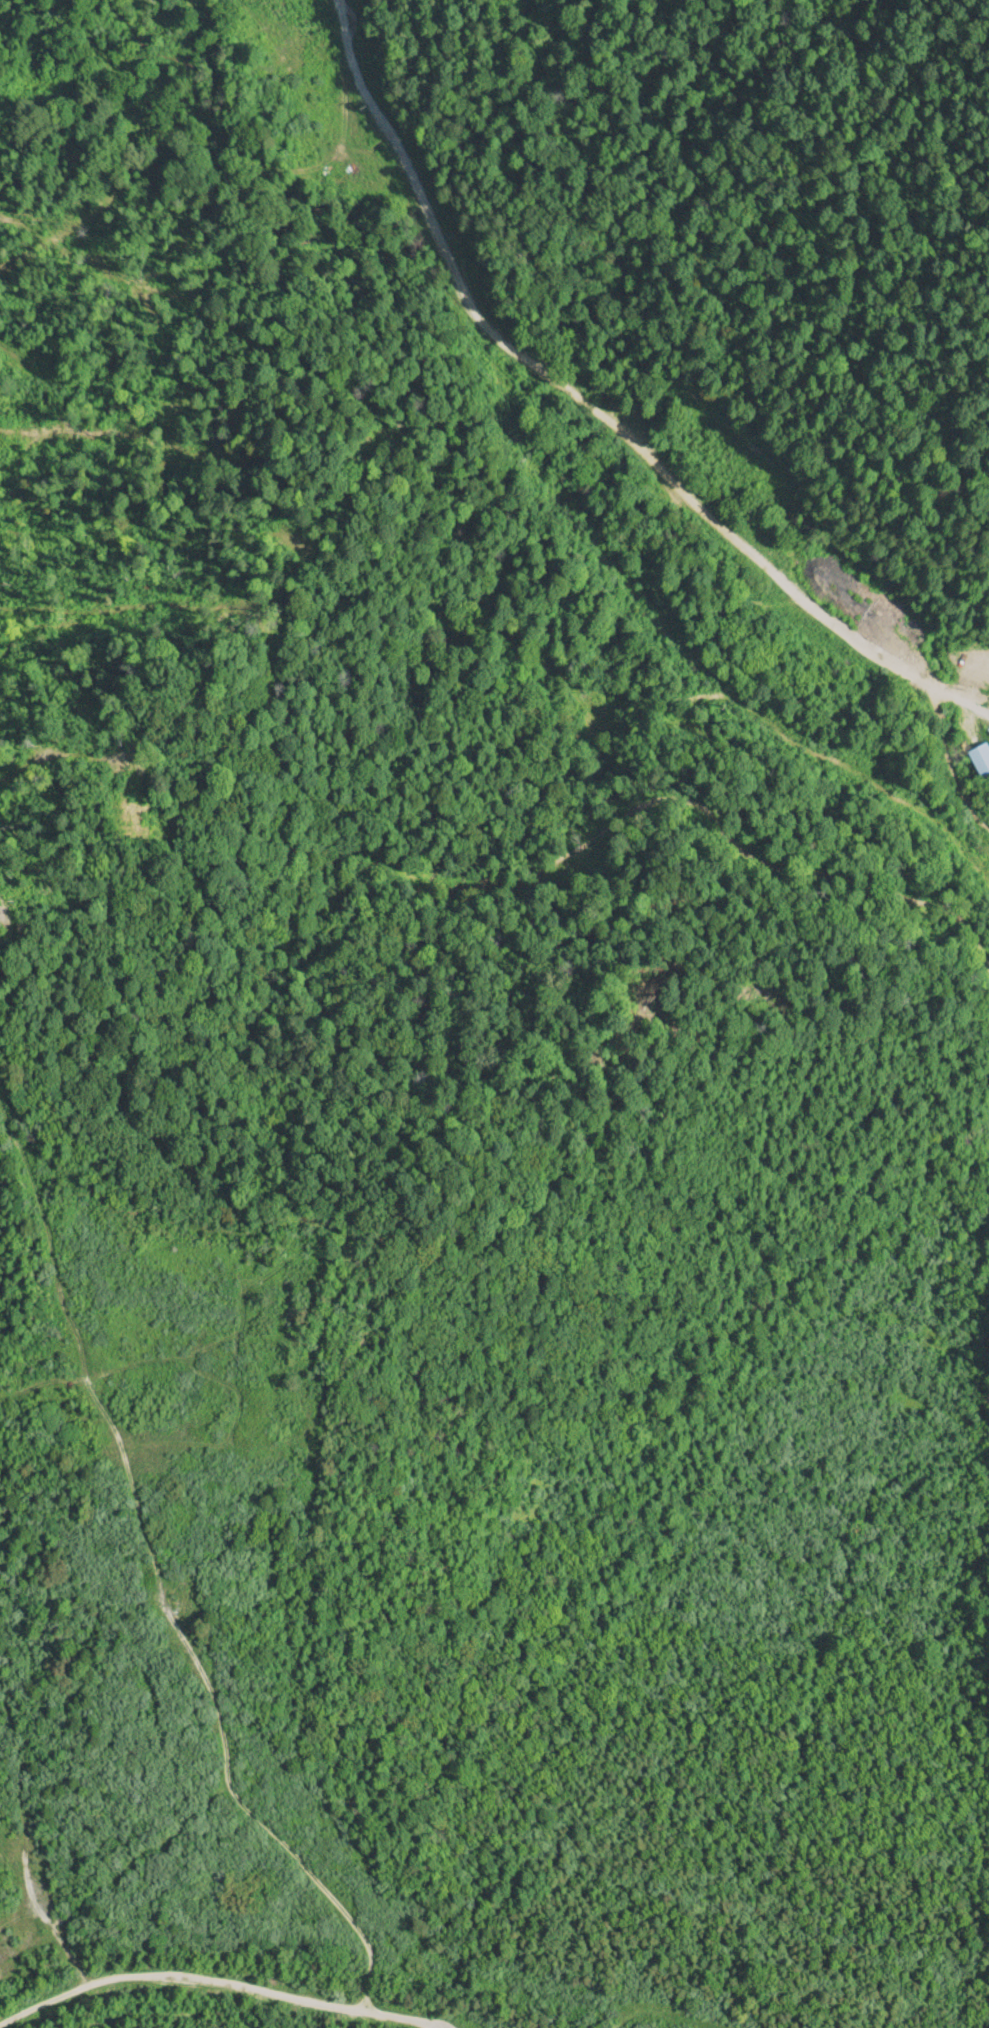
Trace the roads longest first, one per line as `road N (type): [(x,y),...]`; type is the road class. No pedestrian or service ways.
road 1 (residential): [(988,852),(914,827),(887,778),(887,670),(731,605),(699,524),(624,454),(479,378),(350,243),(253,189),(177,86),(177,43),(291,43),(300,0)]

